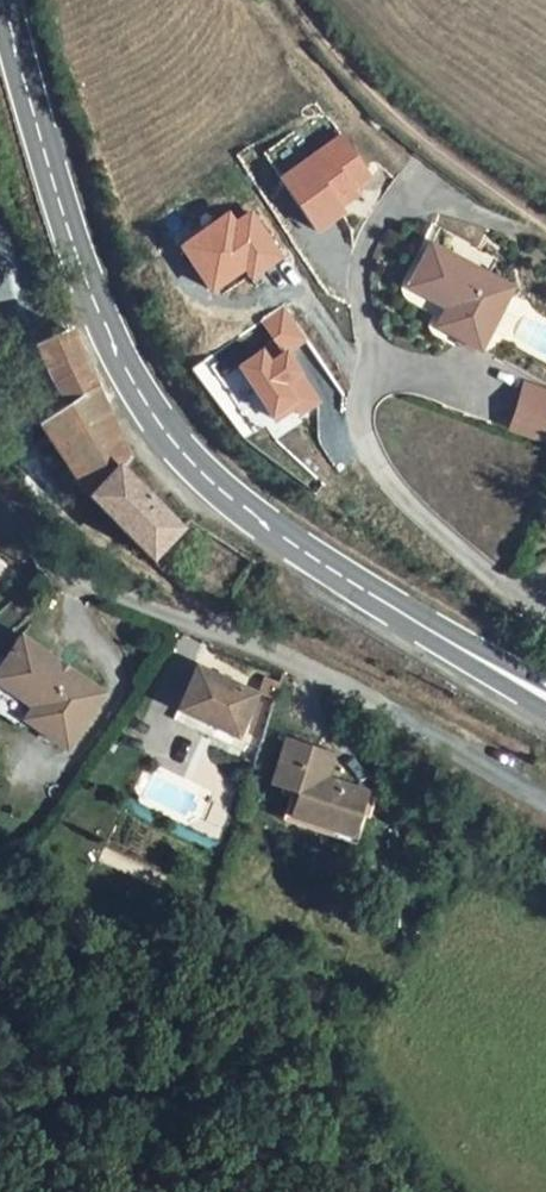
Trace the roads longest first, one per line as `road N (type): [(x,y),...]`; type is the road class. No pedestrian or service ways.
road 1 (secondary): [(533,688),(294,546),(204,478),(158,423),(72,251),(1,0)]
road 2 (residential): [(0,495),(43,549),(96,586),(305,662),(545,801)]

